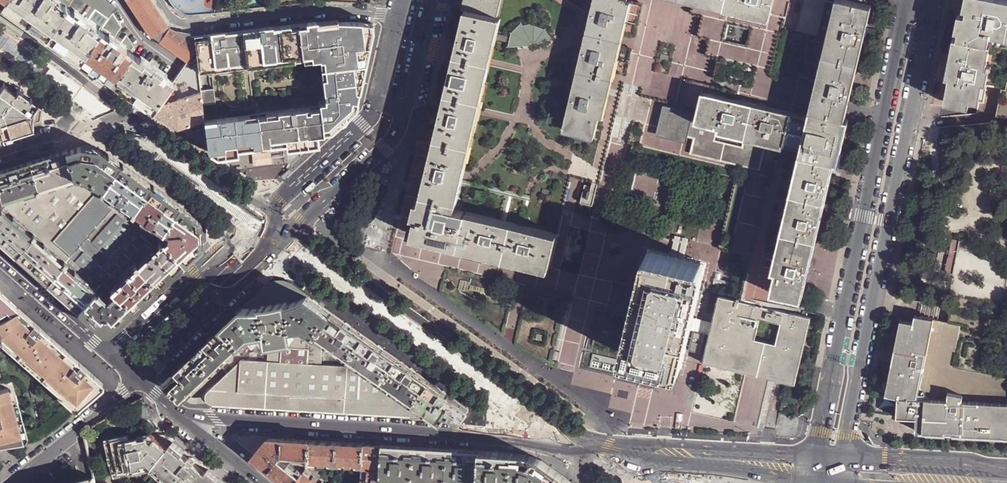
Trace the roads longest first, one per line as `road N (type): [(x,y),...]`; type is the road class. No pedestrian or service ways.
road 1 (secondary): [(905,2),(814,454)]
road 2 (secondary): [(839,454),(930,8)]
road 3 (secondary): [(165,402),(213,418),(587,449)]
road 4 (tertiary): [(587,449),(579,433),(294,230)]
road 5 (residential): [(294,230),(396,136),(430,0)]
road 6 (residential): [(160,0),(182,23),(315,10),(397,13)]
road 7 (residential): [(397,13),(374,112),(269,212)]
road 8 (residential): [(269,212),(91,87)]
road 9 (tertiary): [(141,381),(274,260),(294,230)]
road 10 (trunk): [(207,482),(0,445)]
road 11 (trunk): [(0,445),(206,482)]
road 12 (residential): [(67,120),(239,238)]
road 13 (tertiary): [(239,238),(108,354)]
road 14 (secondary): [(814,454),(665,443),(641,450)]
road 15 (secondary): [(1006,467),(839,454)]
road 16 (unclassified): [(141,381),(11,482)]
road 17 (secondary): [(0,262),(108,354)]
road 18 (residential): [(91,87),(96,79),(0,9)]

